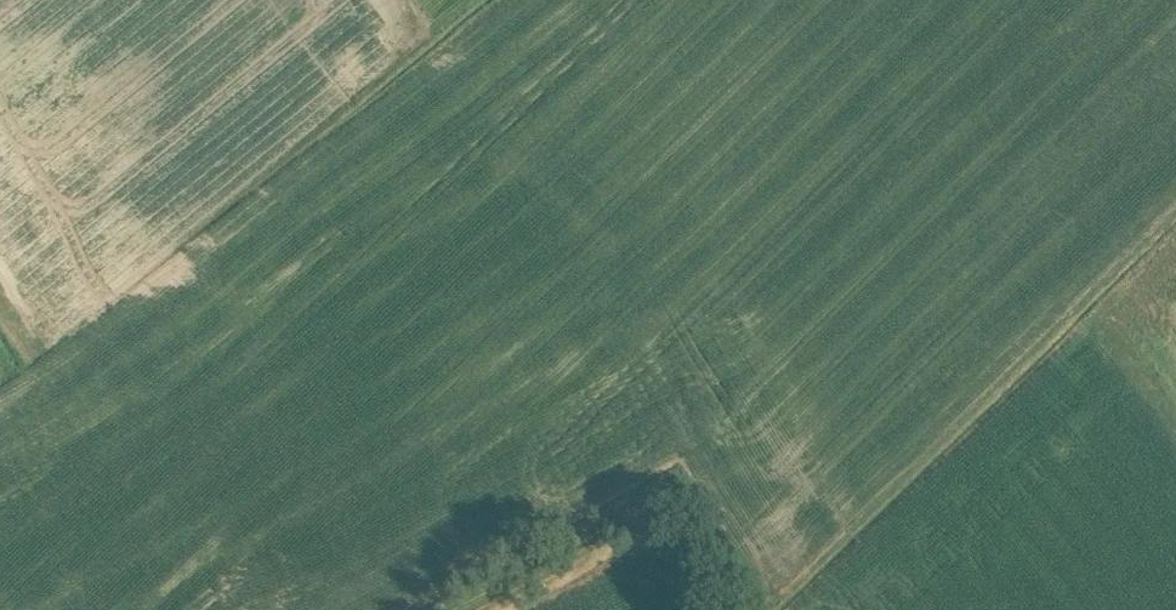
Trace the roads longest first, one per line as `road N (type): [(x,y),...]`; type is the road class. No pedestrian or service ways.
road 1 (track): [(685,497),(473,609)]

